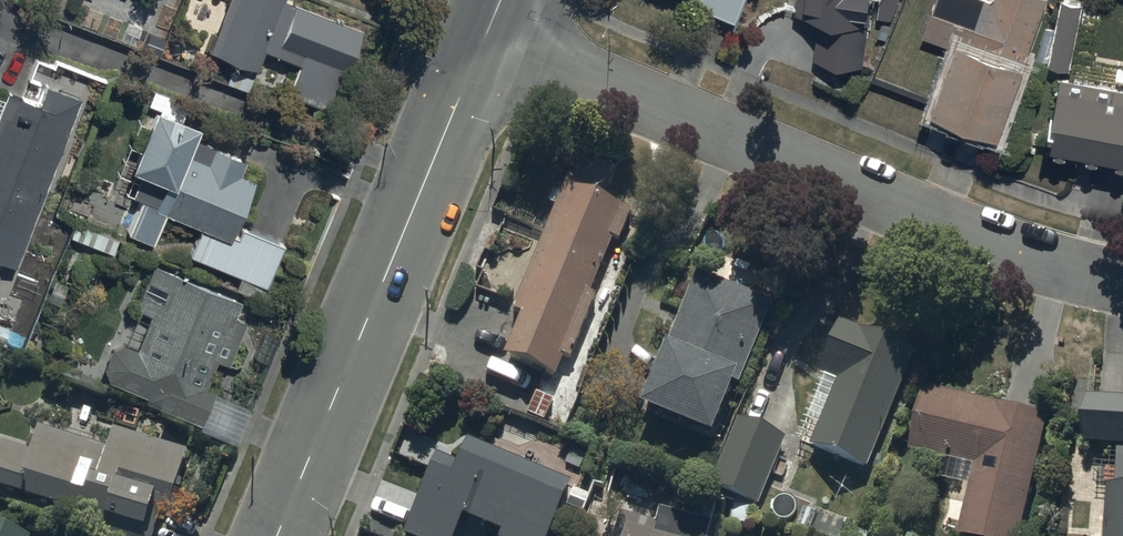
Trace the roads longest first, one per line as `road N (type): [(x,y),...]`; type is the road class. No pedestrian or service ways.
road 1 (residential): [(481,46),(1122,285)]
road 2 (tertiary): [(278,535),(481,46)]

